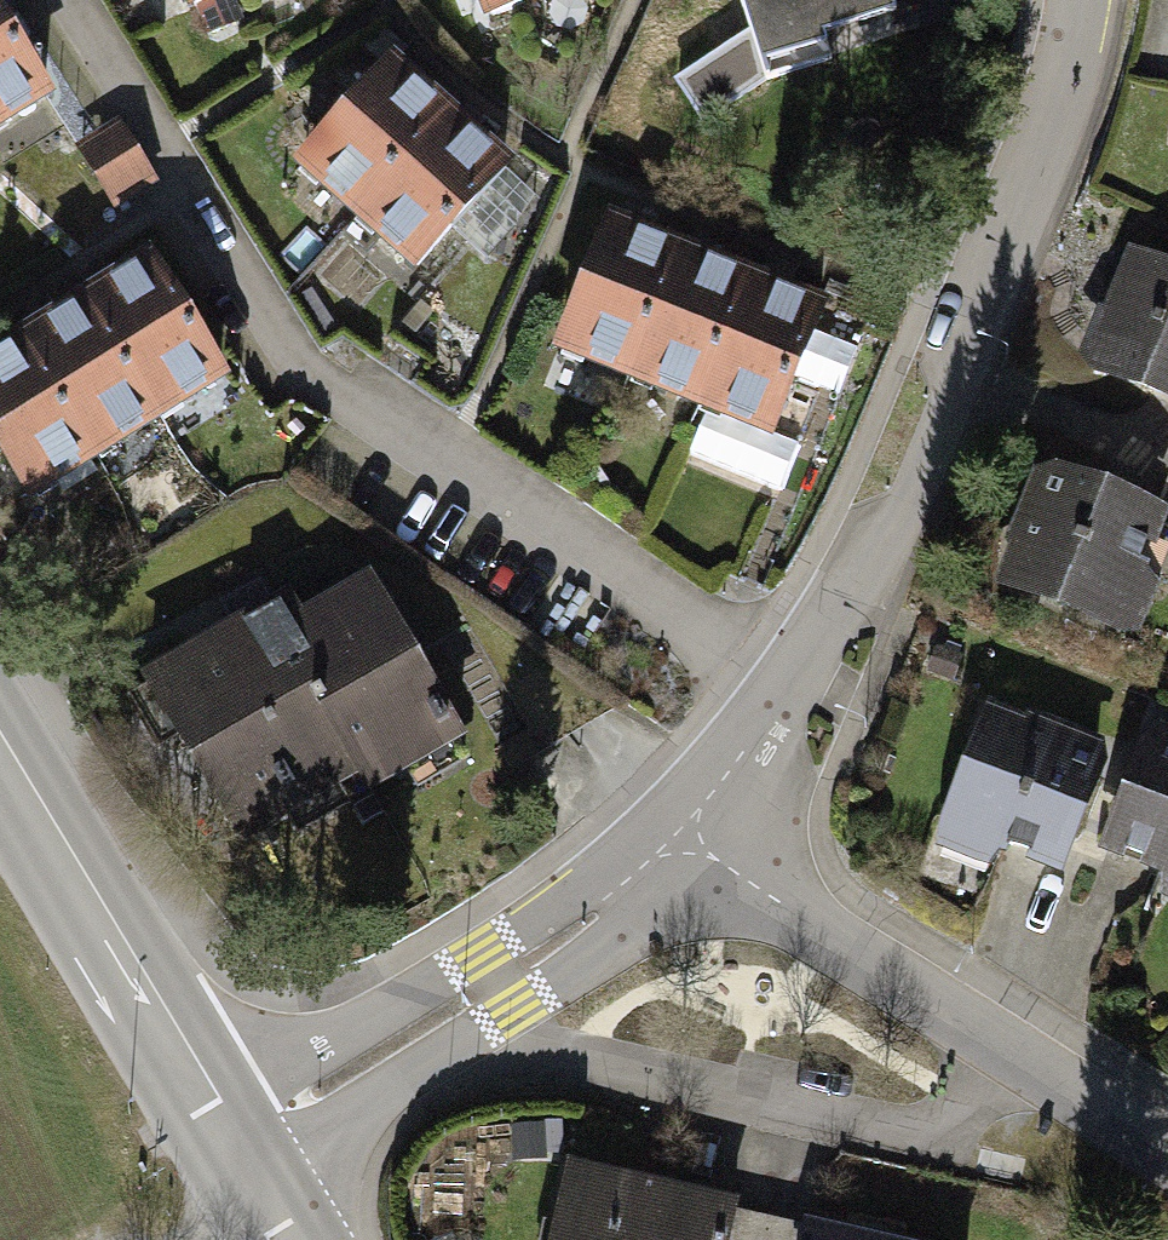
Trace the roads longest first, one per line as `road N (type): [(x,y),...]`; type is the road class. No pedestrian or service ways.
road 1 (residential): [(73,0),(309,377),(445,453),(790,686)]
road 2 (residential): [(1078,0),(1050,114),(967,322),(878,533),(790,686)]
road 3 (residential): [(1167,1156),(680,836)]
road 4 (residential): [(259,1199),(343,1117),(595,958),(680,836)]
road 5 (residential): [(680,836),(210,1115)]
road 6 (secondary): [(0,761),(210,1115)]
road 7 (residential): [(790,686),(680,836)]

